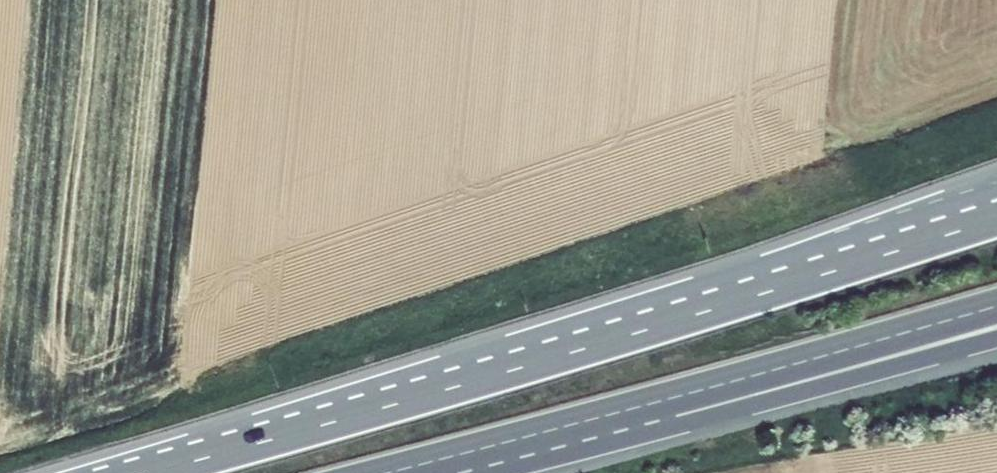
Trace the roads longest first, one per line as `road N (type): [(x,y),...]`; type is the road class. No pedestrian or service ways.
road 1 (motorway): [(770,287),(155,472)]
road 2 (motorway): [(400,472),(996,308)]
road 3 (motorway): [(469,472),(556,458),(996,339)]
road 4 (motorway): [(996,196),(770,287)]
road 5 (motorway): [(996,217),(770,287)]

